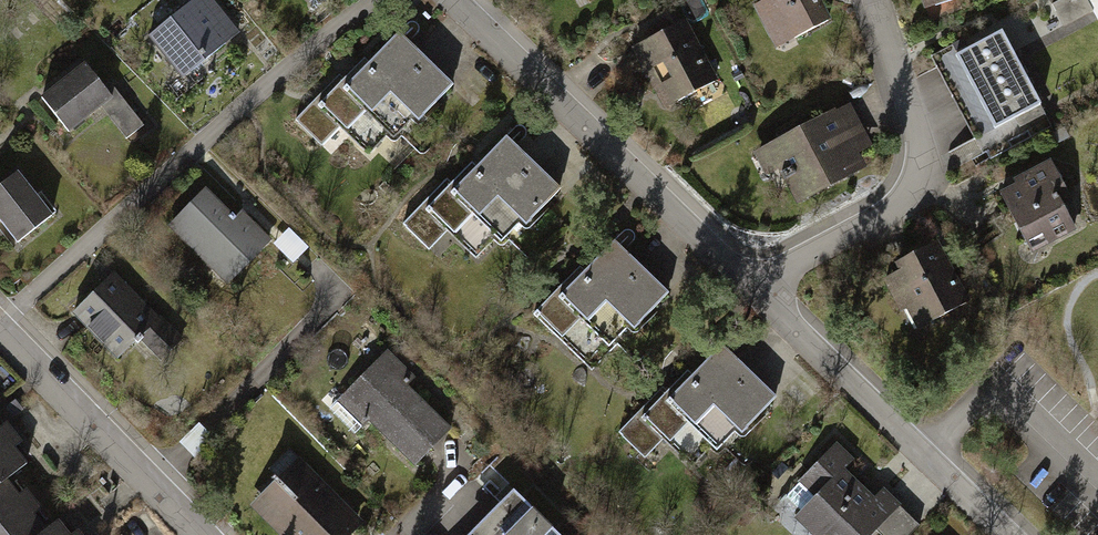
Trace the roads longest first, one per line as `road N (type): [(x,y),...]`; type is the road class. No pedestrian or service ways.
road 1 (residential): [(452,0),(747,288)]
road 2 (residential): [(878,0),(921,142),(913,184),(874,223),(747,288)]
road 3 (residential): [(747,288),(1007,534)]
road 4 (residential): [(0,331),(201,534)]

